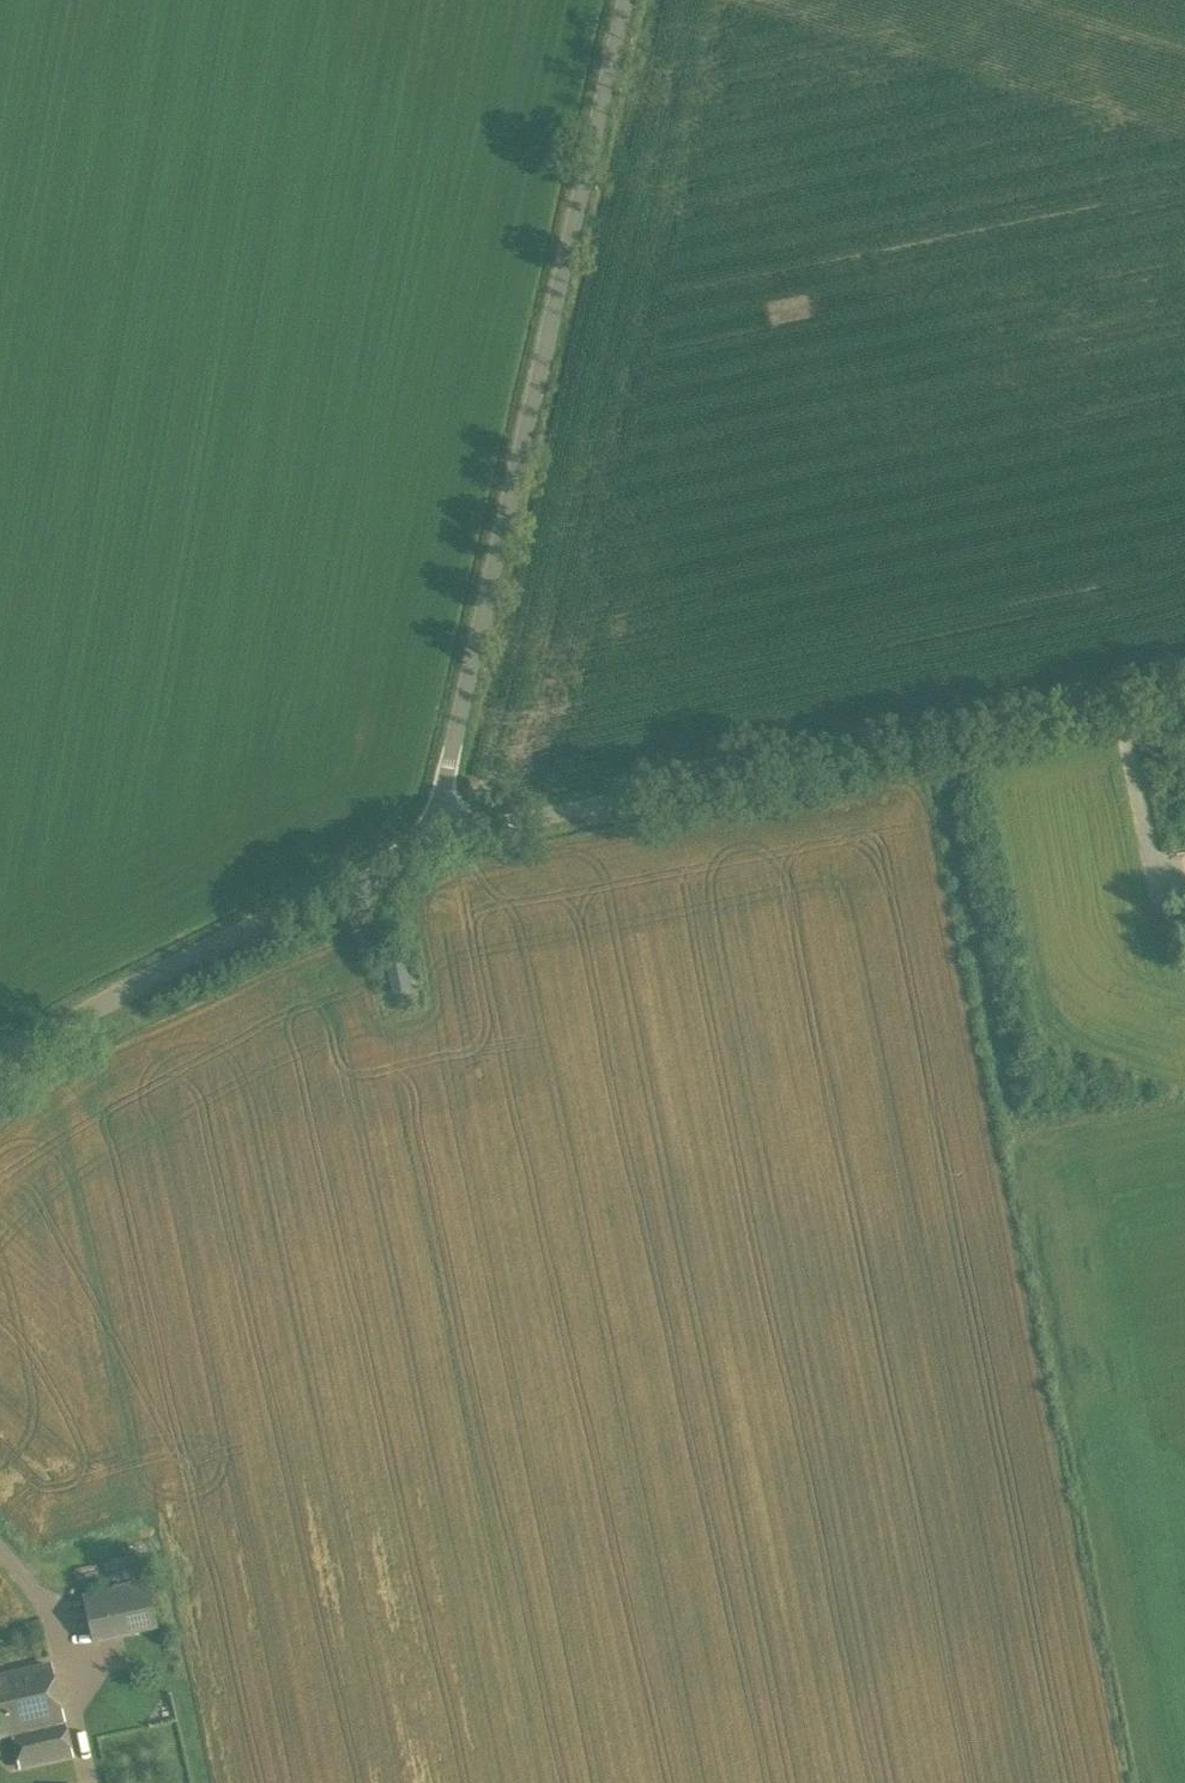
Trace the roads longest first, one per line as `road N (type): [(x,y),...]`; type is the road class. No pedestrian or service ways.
road 1 (unclassified): [(447,836),(447,771),(626,0)]
road 2 (unclassified): [(447,836),(1184,686)]
road 3 (unclassified): [(0,1074),(156,975),(447,836)]

